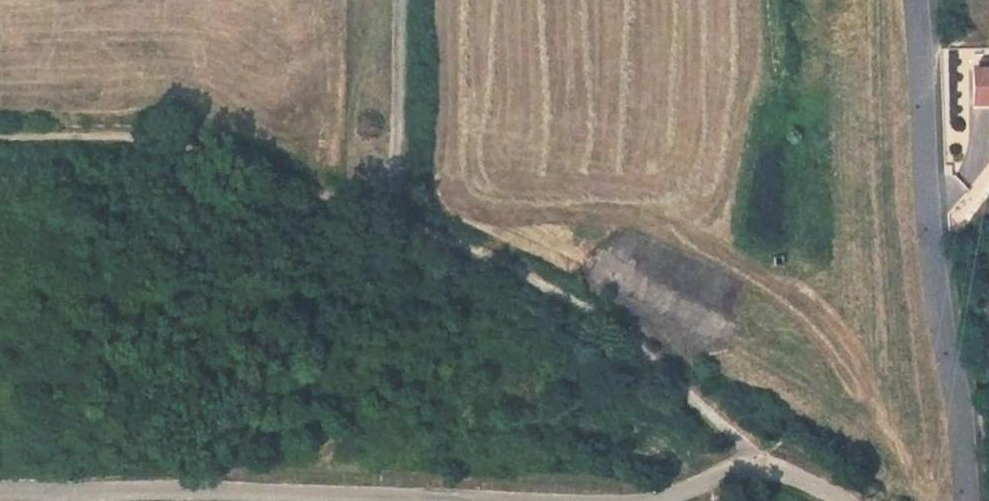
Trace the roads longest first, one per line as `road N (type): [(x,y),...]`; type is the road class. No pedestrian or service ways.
road 1 (track): [(0,136),(167,140),(584,305),(760,463)]
road 2 (residential): [(918,0),(966,500)]
road 3 (unclassified): [(59,492),(528,500)]

